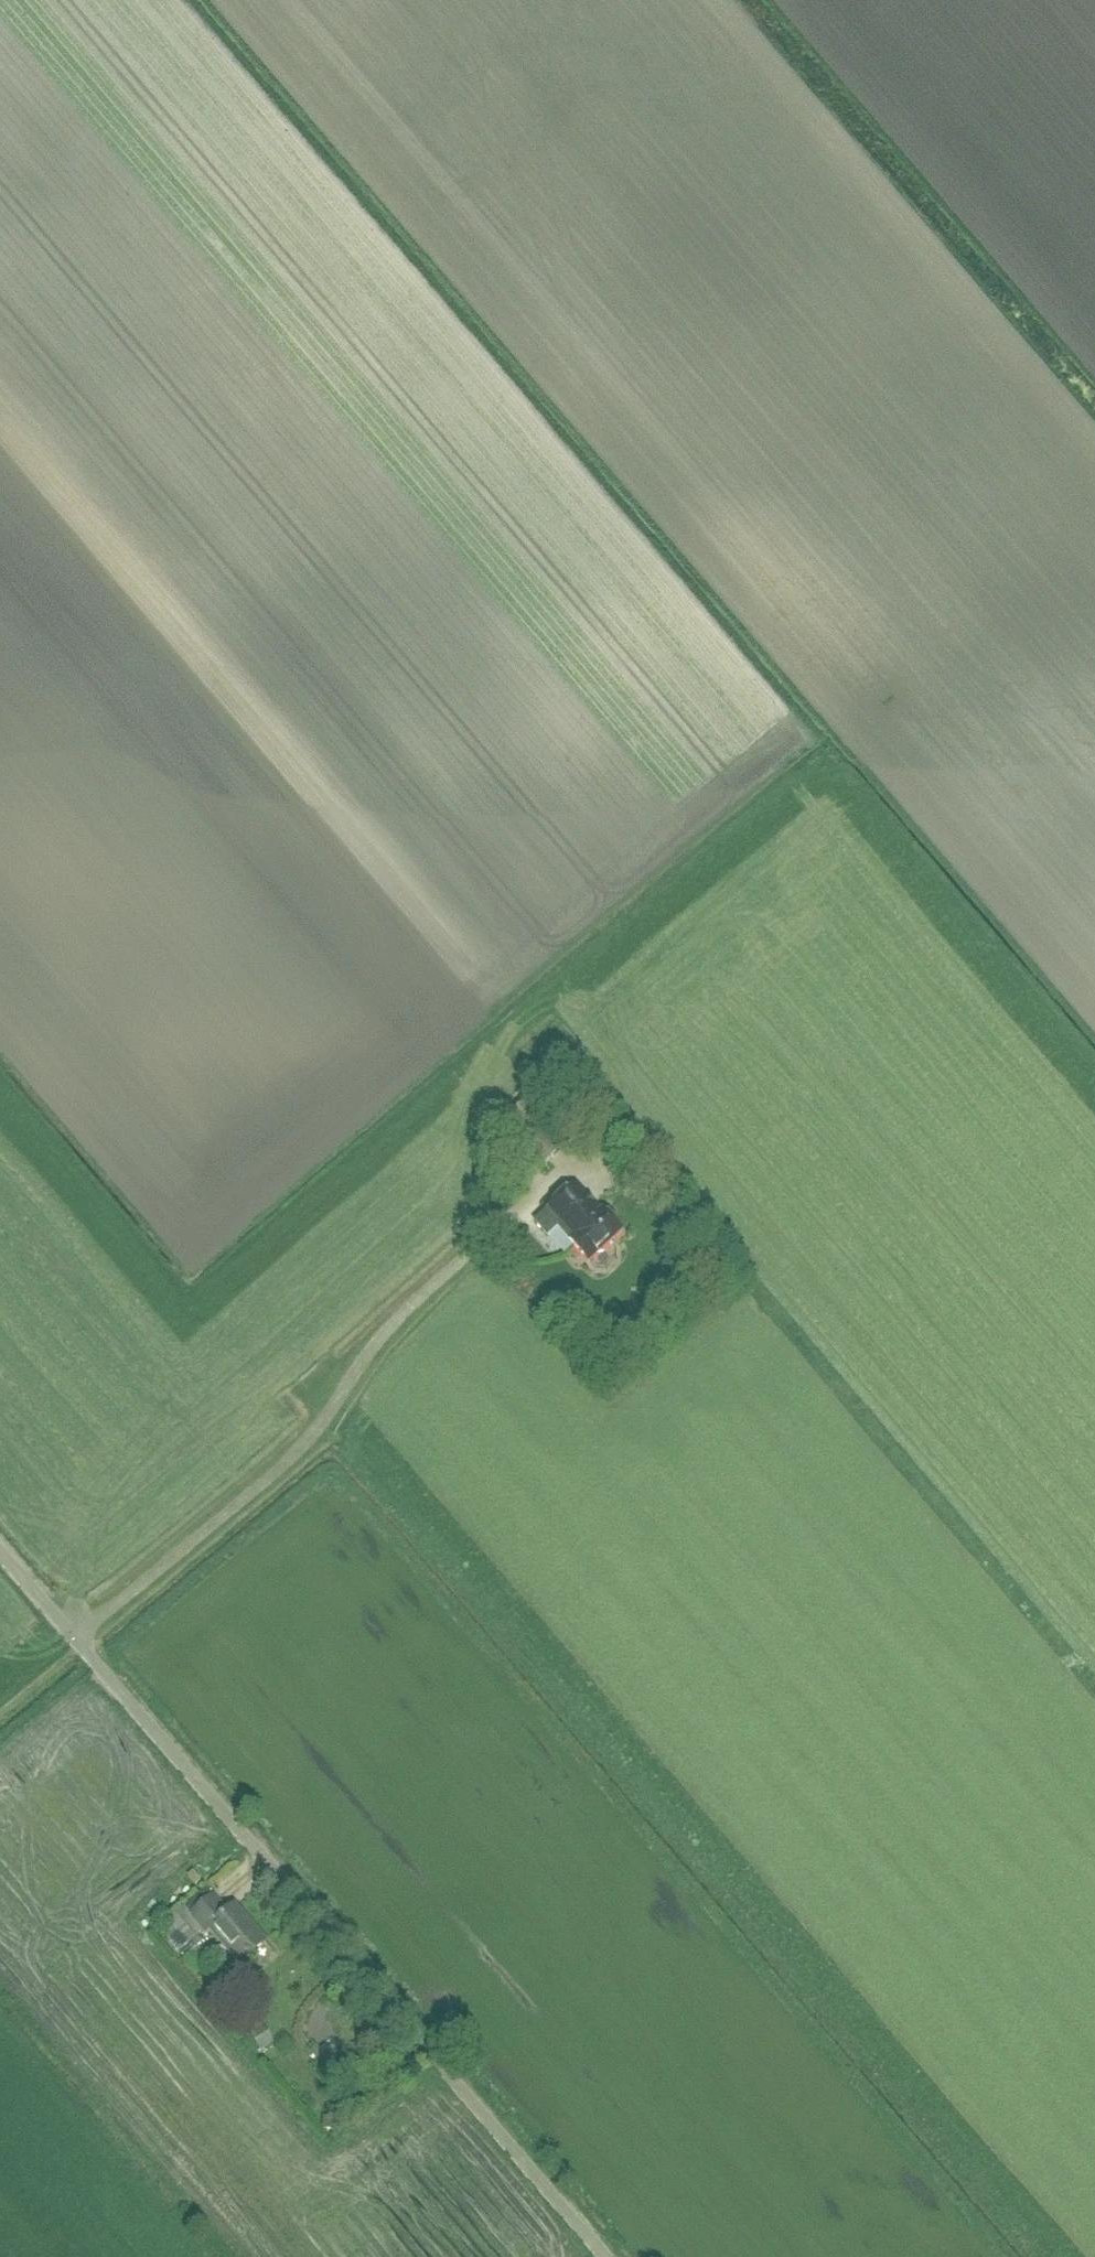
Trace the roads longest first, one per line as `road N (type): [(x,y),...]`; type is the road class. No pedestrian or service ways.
road 1 (unclassified): [(605,2256),(0,1553)]

